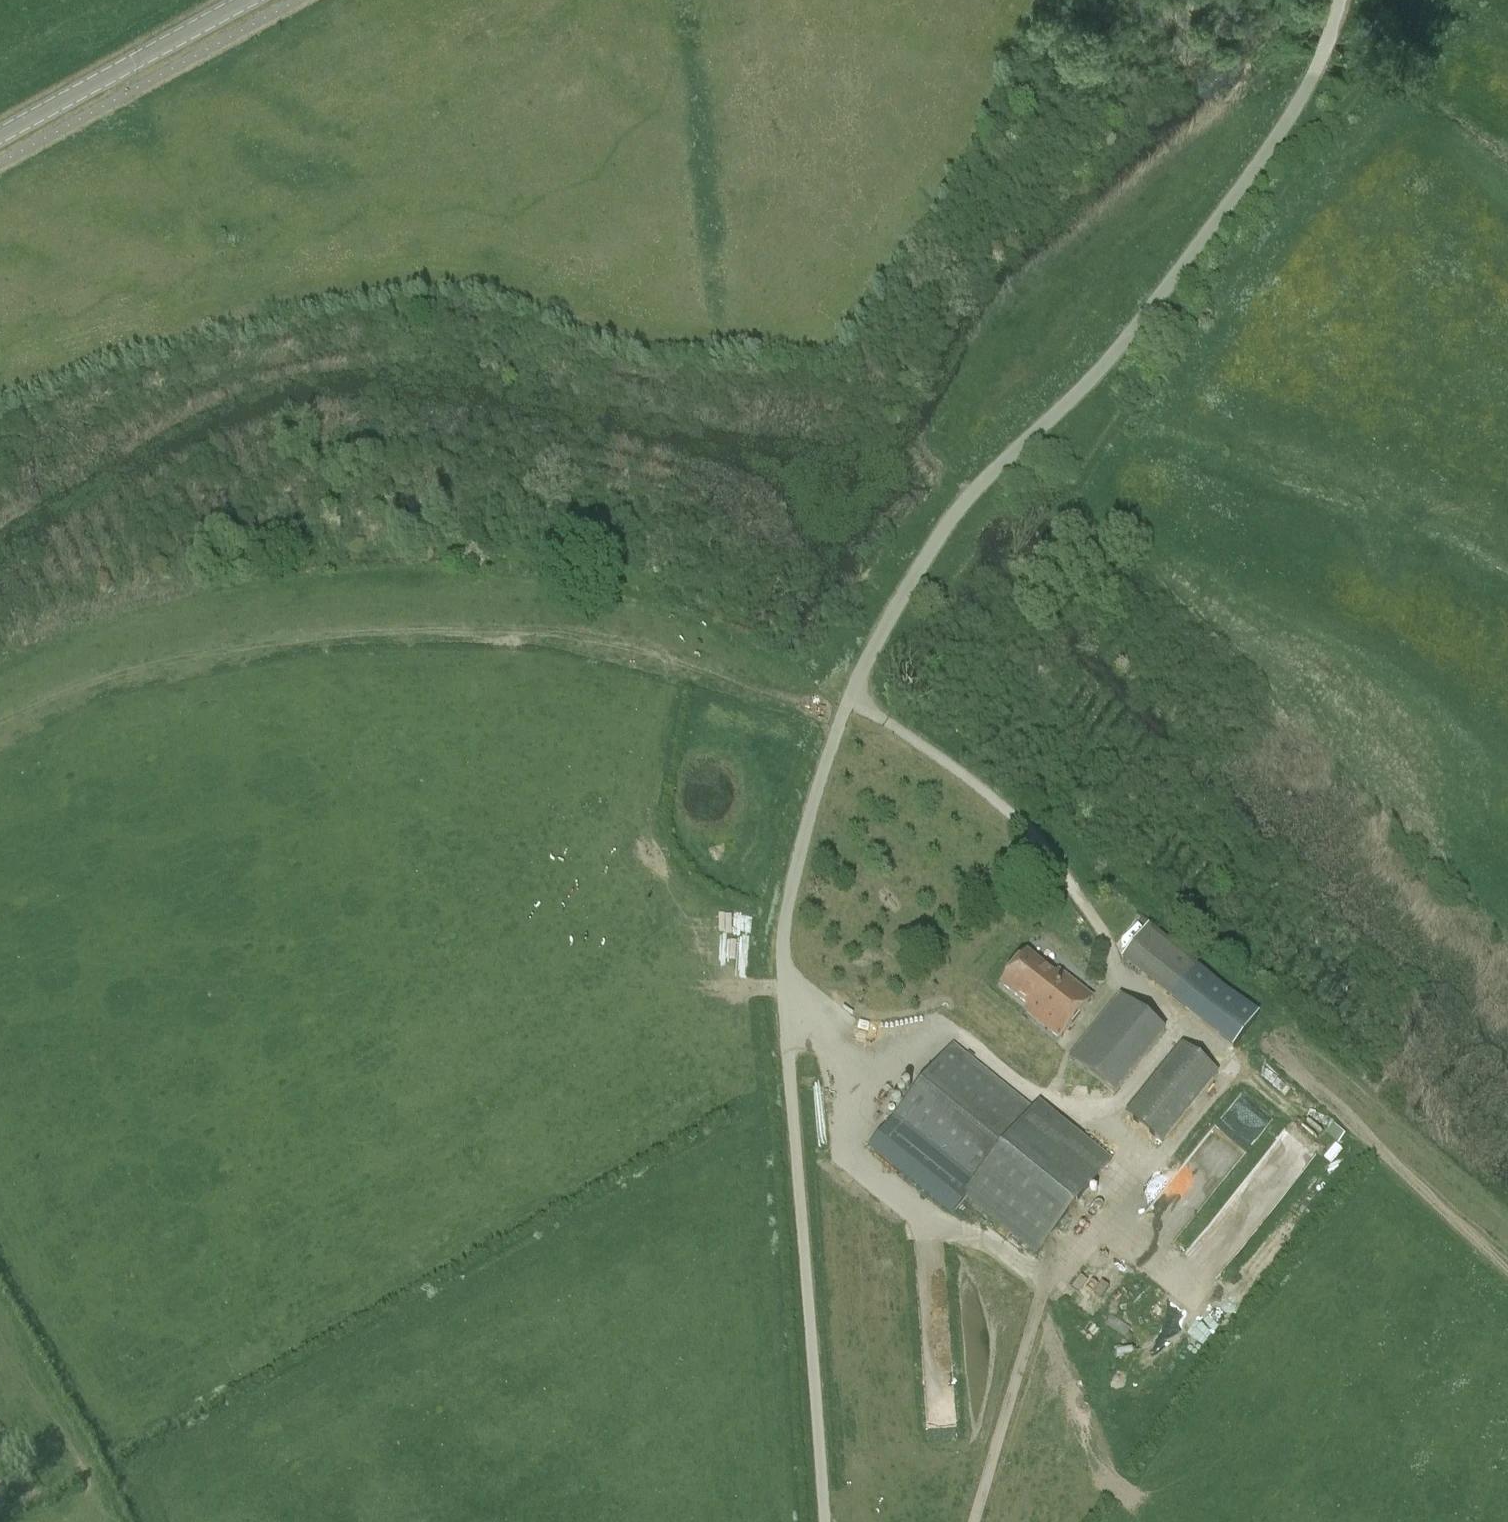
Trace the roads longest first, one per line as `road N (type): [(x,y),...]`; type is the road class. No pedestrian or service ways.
road 1 (track): [(853,697),(808,826),(785,948),(824,1521)]
road 2 (track): [(1321,62),(1266,159),(1116,354),(955,511),(853,697)]
road 3 (tertiary): [(0,137),(246,0)]

